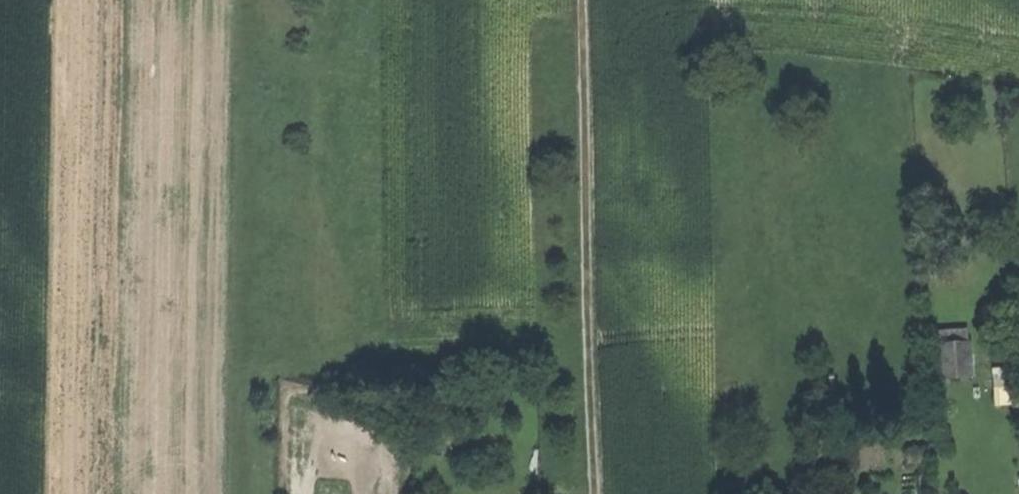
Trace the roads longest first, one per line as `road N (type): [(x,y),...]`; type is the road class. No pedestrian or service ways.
road 1 (track): [(583,0),(596,493)]

